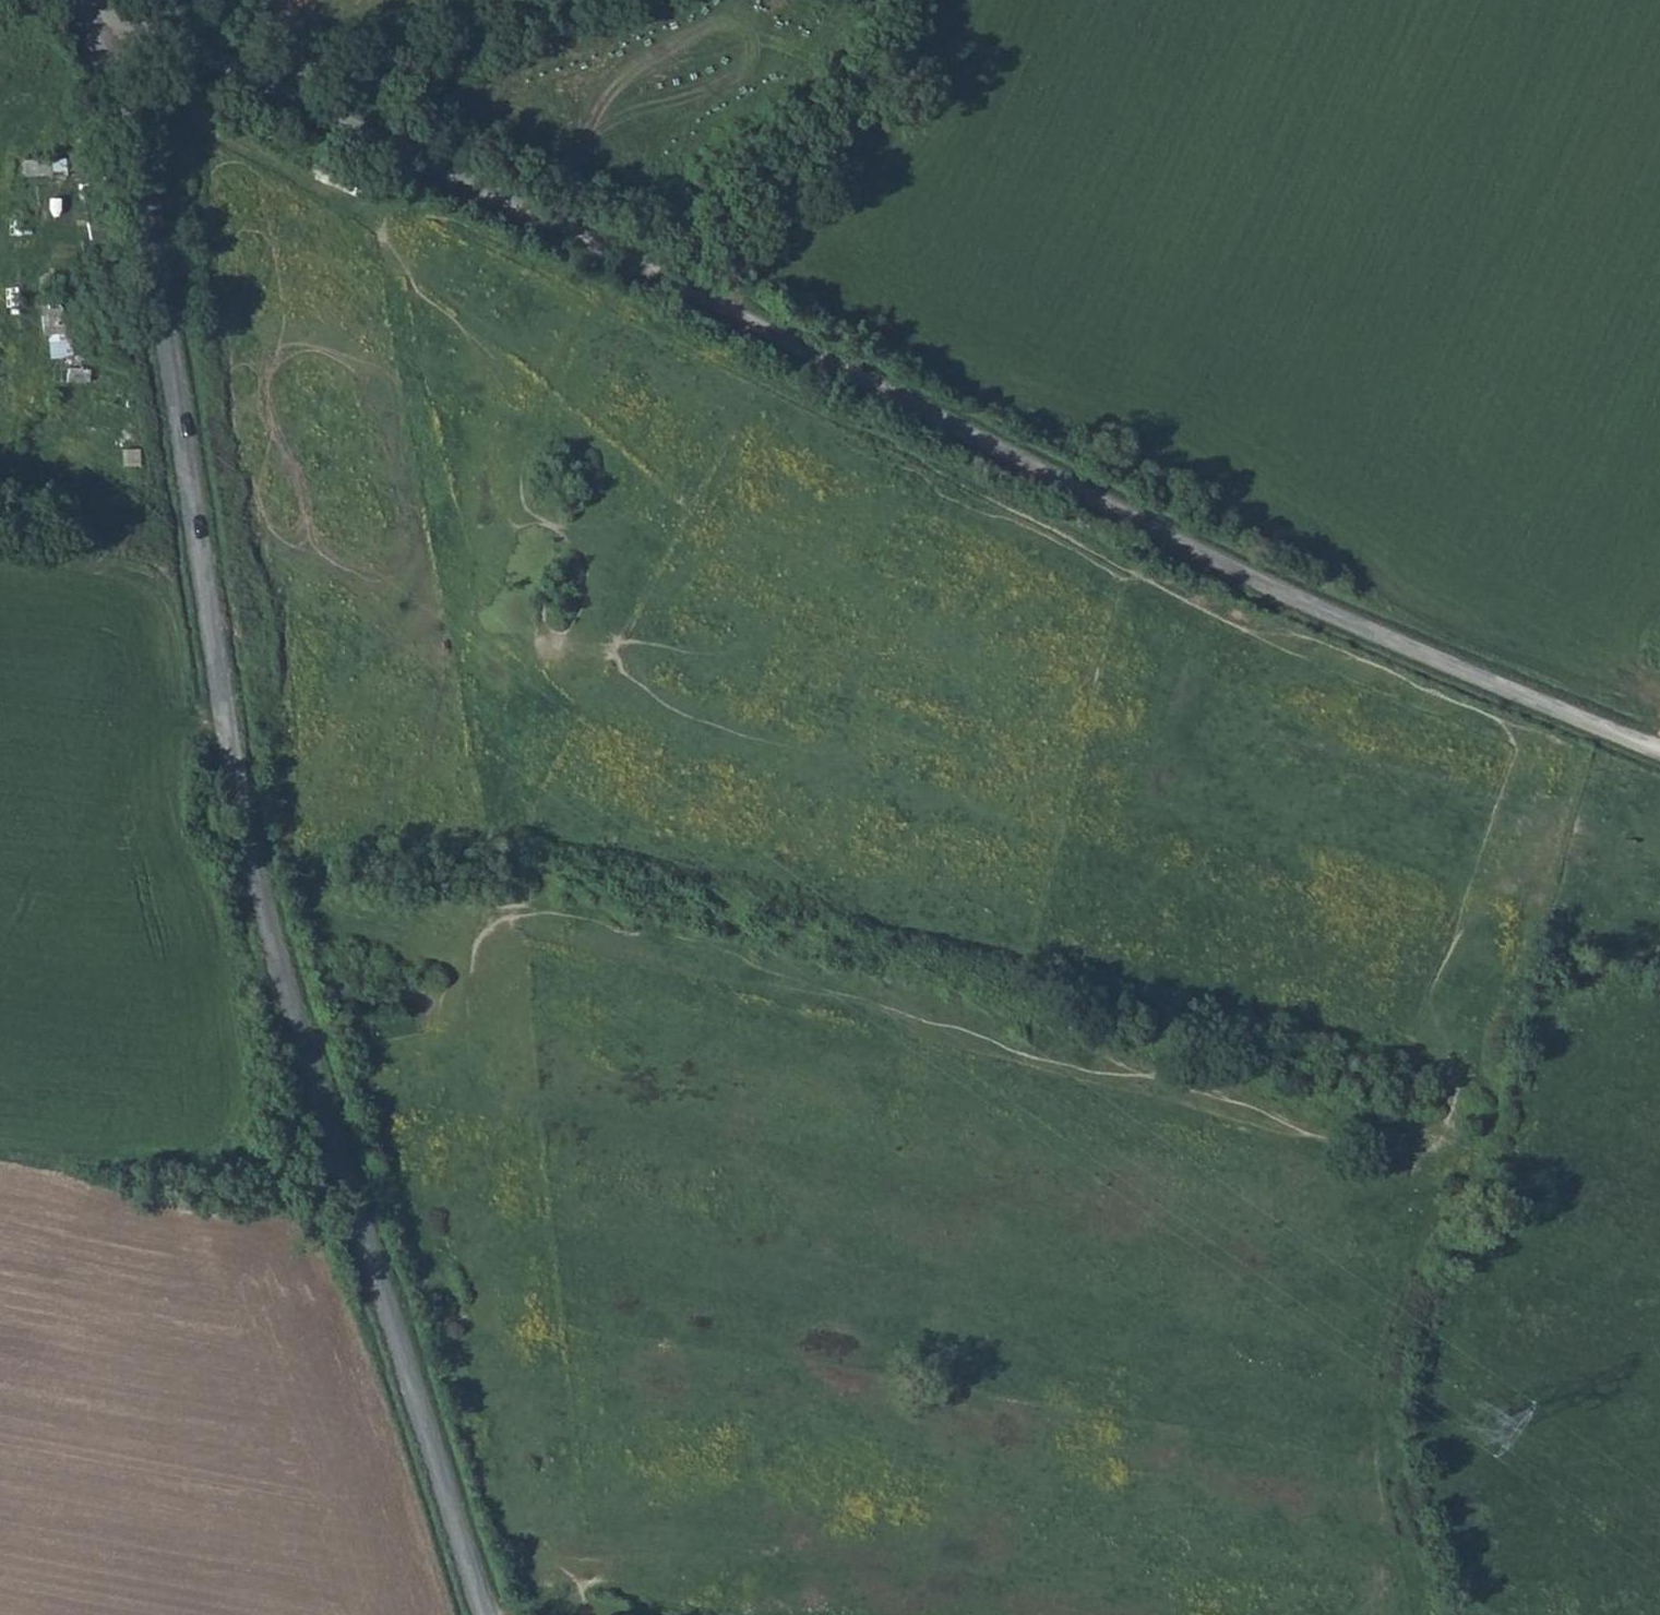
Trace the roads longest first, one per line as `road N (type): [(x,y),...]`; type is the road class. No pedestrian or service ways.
road 1 (unclassified): [(94,16),(266,89),(1308,605),(1659,750)]
road 2 (unclassified): [(471,1614),(293,1070),(236,847),(137,143),(94,16)]

